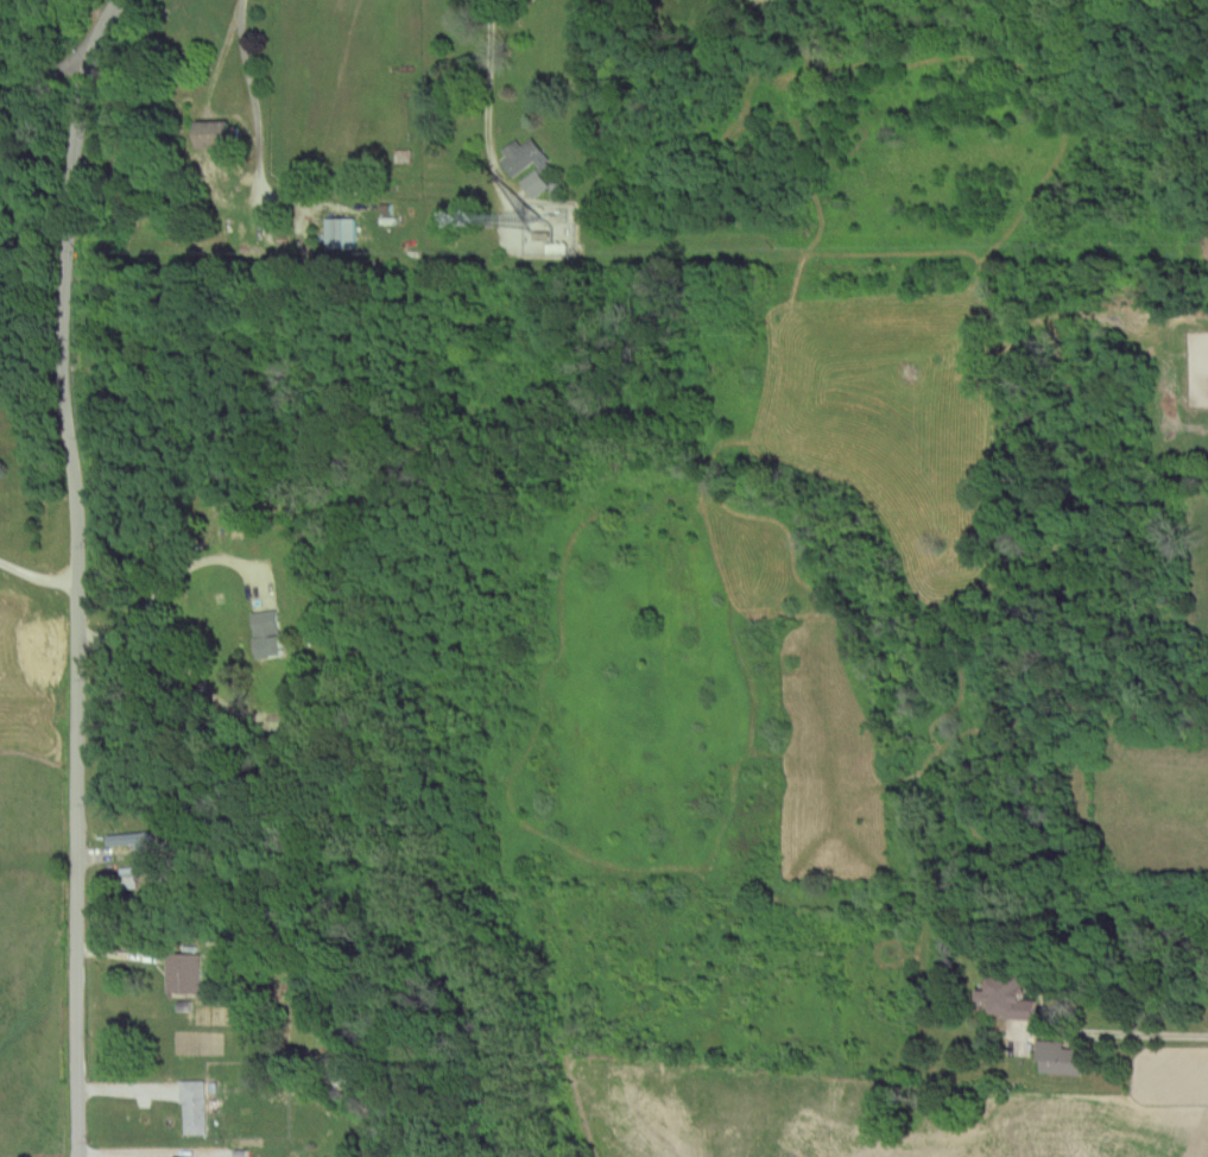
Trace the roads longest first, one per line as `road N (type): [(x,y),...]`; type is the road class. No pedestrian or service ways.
road 1 (tertiary): [(76,1156),(76,516),(59,347),(77,89),(112,0)]
road 2 (residential): [(90,51),(0,130)]

